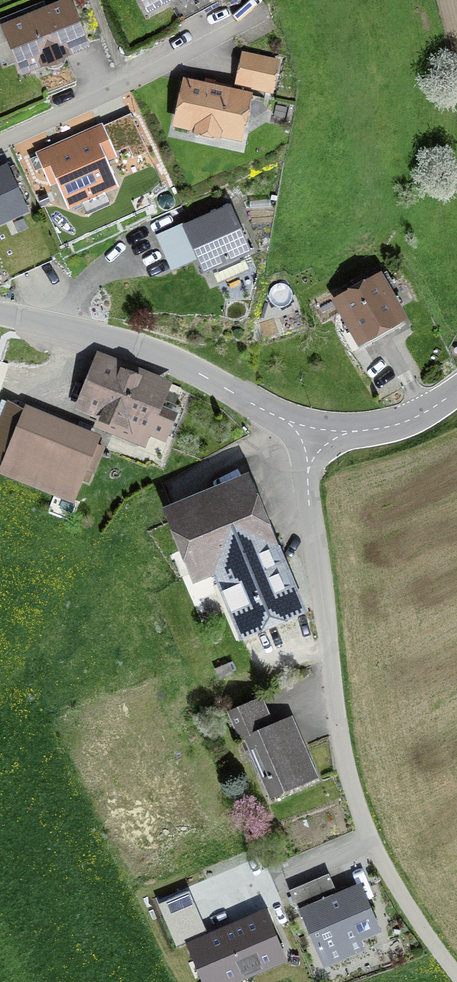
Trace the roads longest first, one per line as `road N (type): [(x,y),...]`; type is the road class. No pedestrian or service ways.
road 1 (unclassified): [(299,425),(351,784),(377,853),(456,975)]
road 2 (tertiary): [(0,314),(137,346),(299,425)]
road 3 (residential): [(266,14),(82,113),(0,146)]
road 4 (tertiary): [(299,425),(341,431),(397,424),(456,391)]

